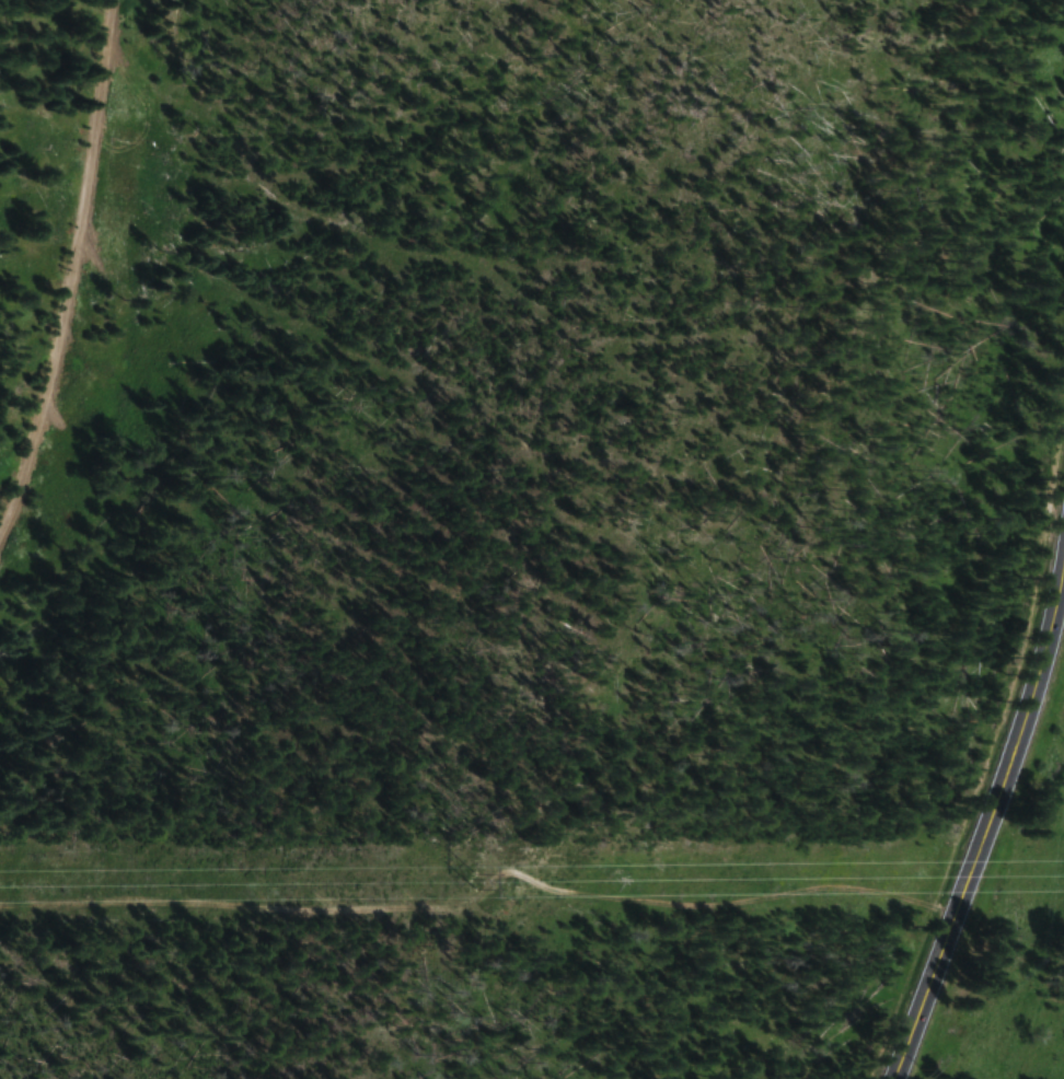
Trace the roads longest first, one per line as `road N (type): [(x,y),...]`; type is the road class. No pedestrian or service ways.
road 1 (tertiary): [(881,1078),(1006,759),(1063,551)]

